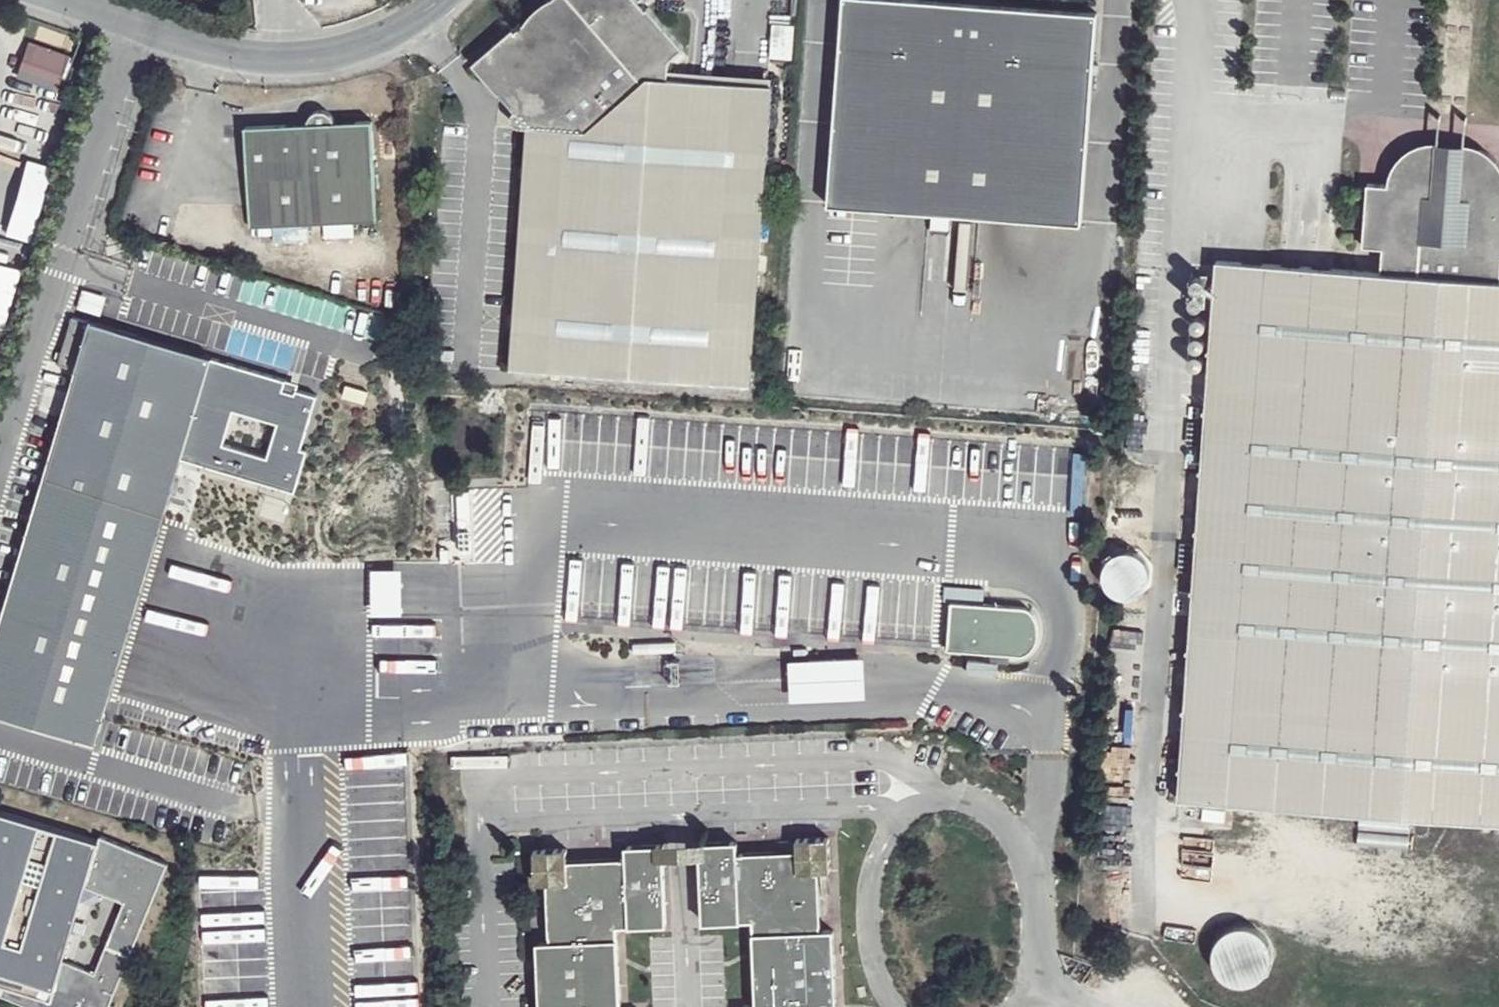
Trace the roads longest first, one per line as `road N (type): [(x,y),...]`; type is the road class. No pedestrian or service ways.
road 1 (unclassified): [(320,54),(283,57),(198,42),(86,0)]
road 2 (unclassified): [(320,54),(363,44),(437,0)]

